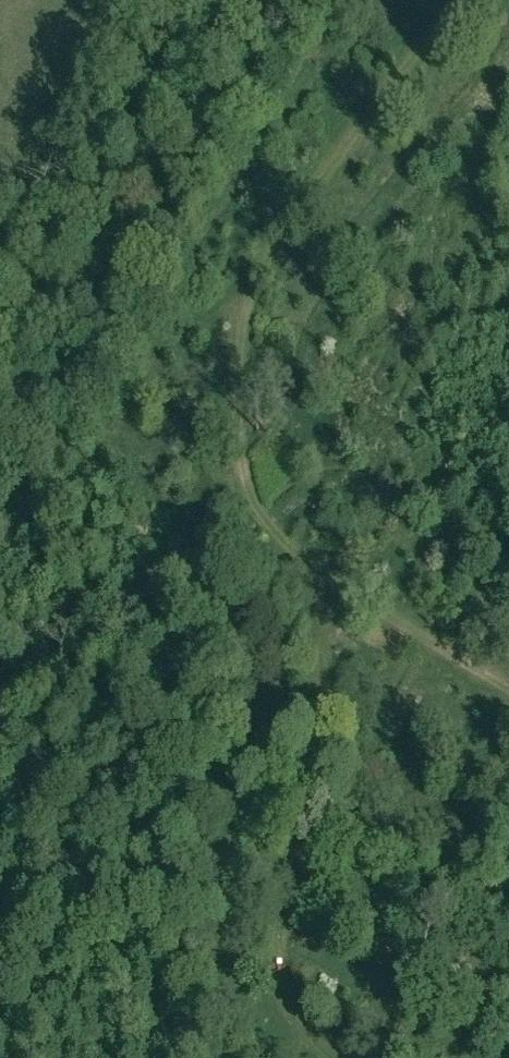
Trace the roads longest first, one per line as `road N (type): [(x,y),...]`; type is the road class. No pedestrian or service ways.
road 1 (track): [(508,690),(349,587),(319,578),(262,515),(240,458),(205,419),(236,394),(260,259),(462,0)]
road 2 (track): [(313,786),(282,920),(293,1022),(331,1057)]
road 3 (track): [(319,578),(313,786)]
road 4 (track): [(205,419),(120,446),(24,402)]

